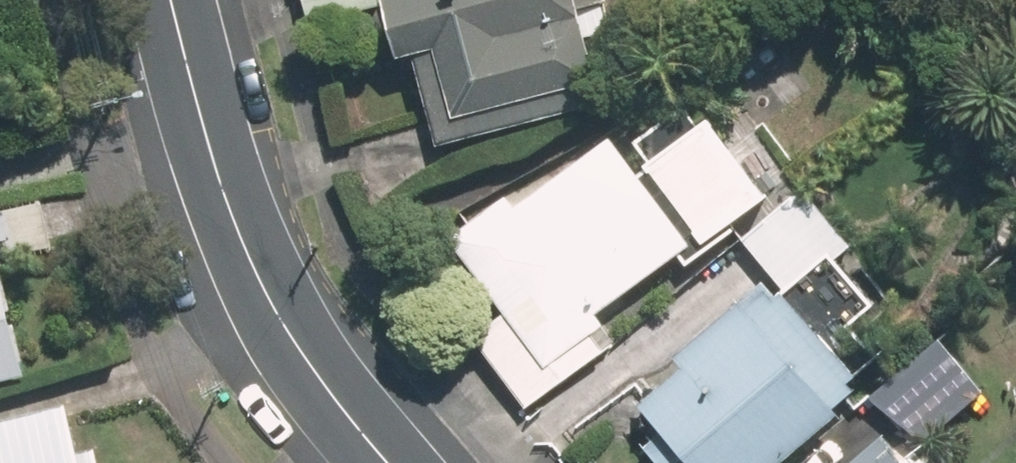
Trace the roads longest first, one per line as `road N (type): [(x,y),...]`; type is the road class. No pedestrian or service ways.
road 1 (secondary): [(171,0),(242,237),(316,374),(388,462)]

